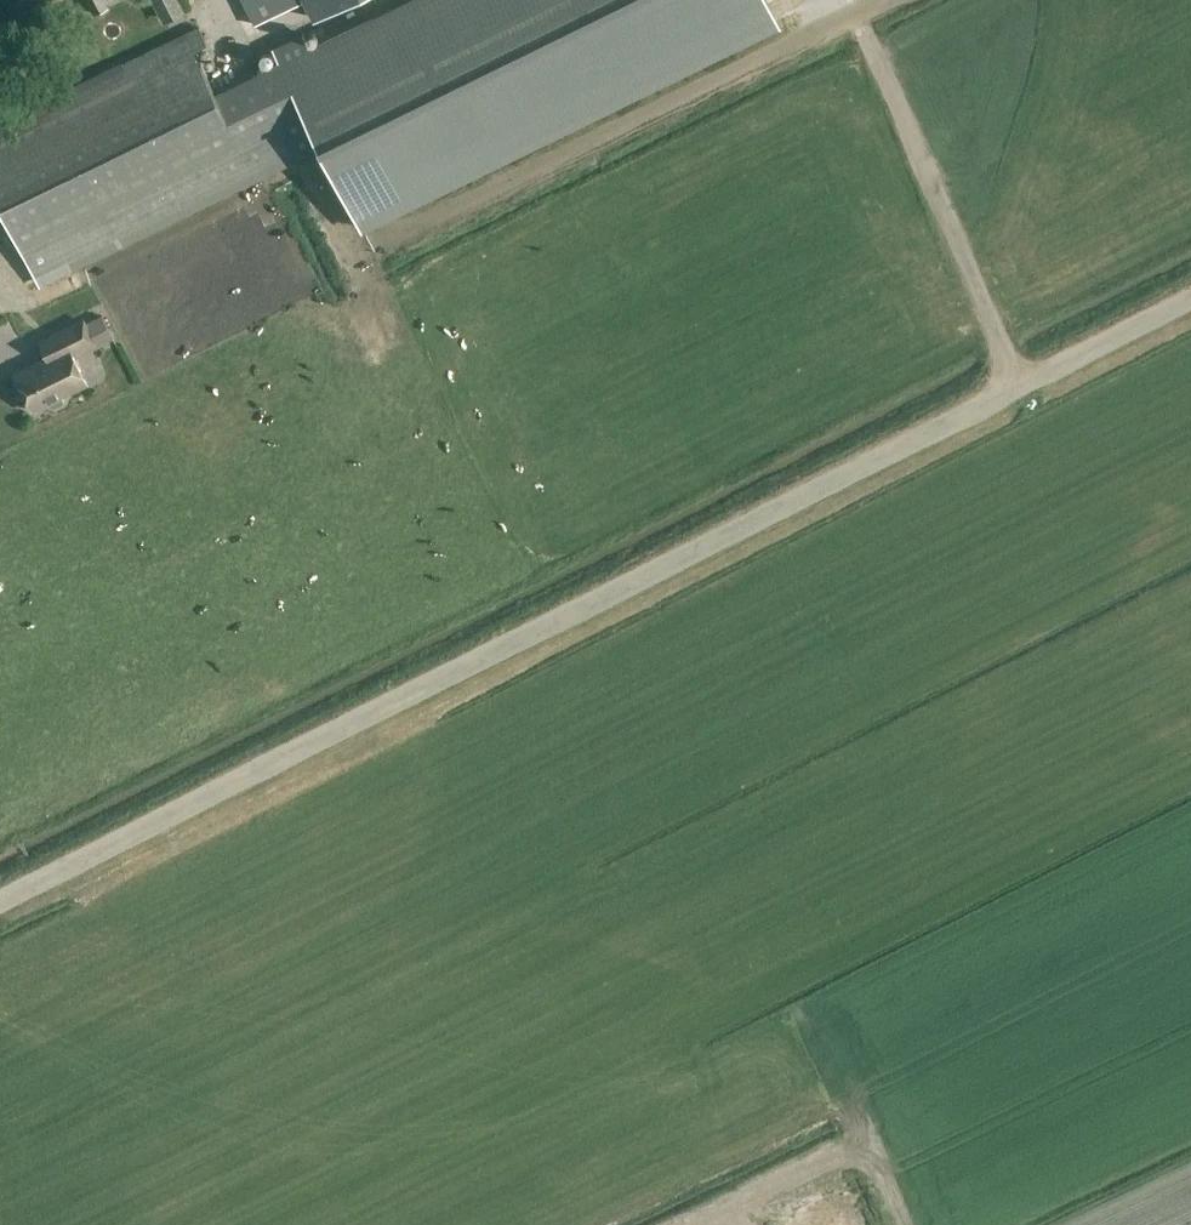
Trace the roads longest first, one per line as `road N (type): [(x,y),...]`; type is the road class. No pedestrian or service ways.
road 1 (track): [(0,897),(1190,293)]

